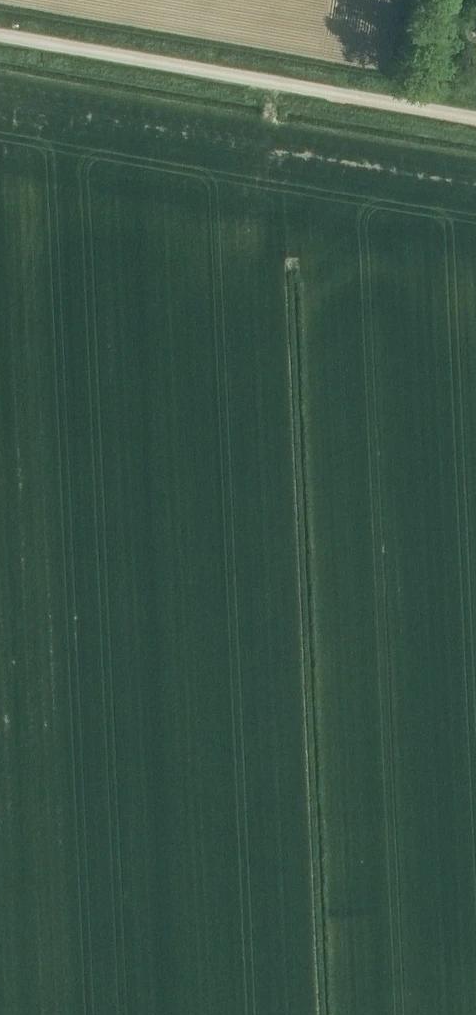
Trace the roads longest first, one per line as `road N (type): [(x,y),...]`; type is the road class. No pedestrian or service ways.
road 1 (unclassified): [(475,117),(0,34)]

